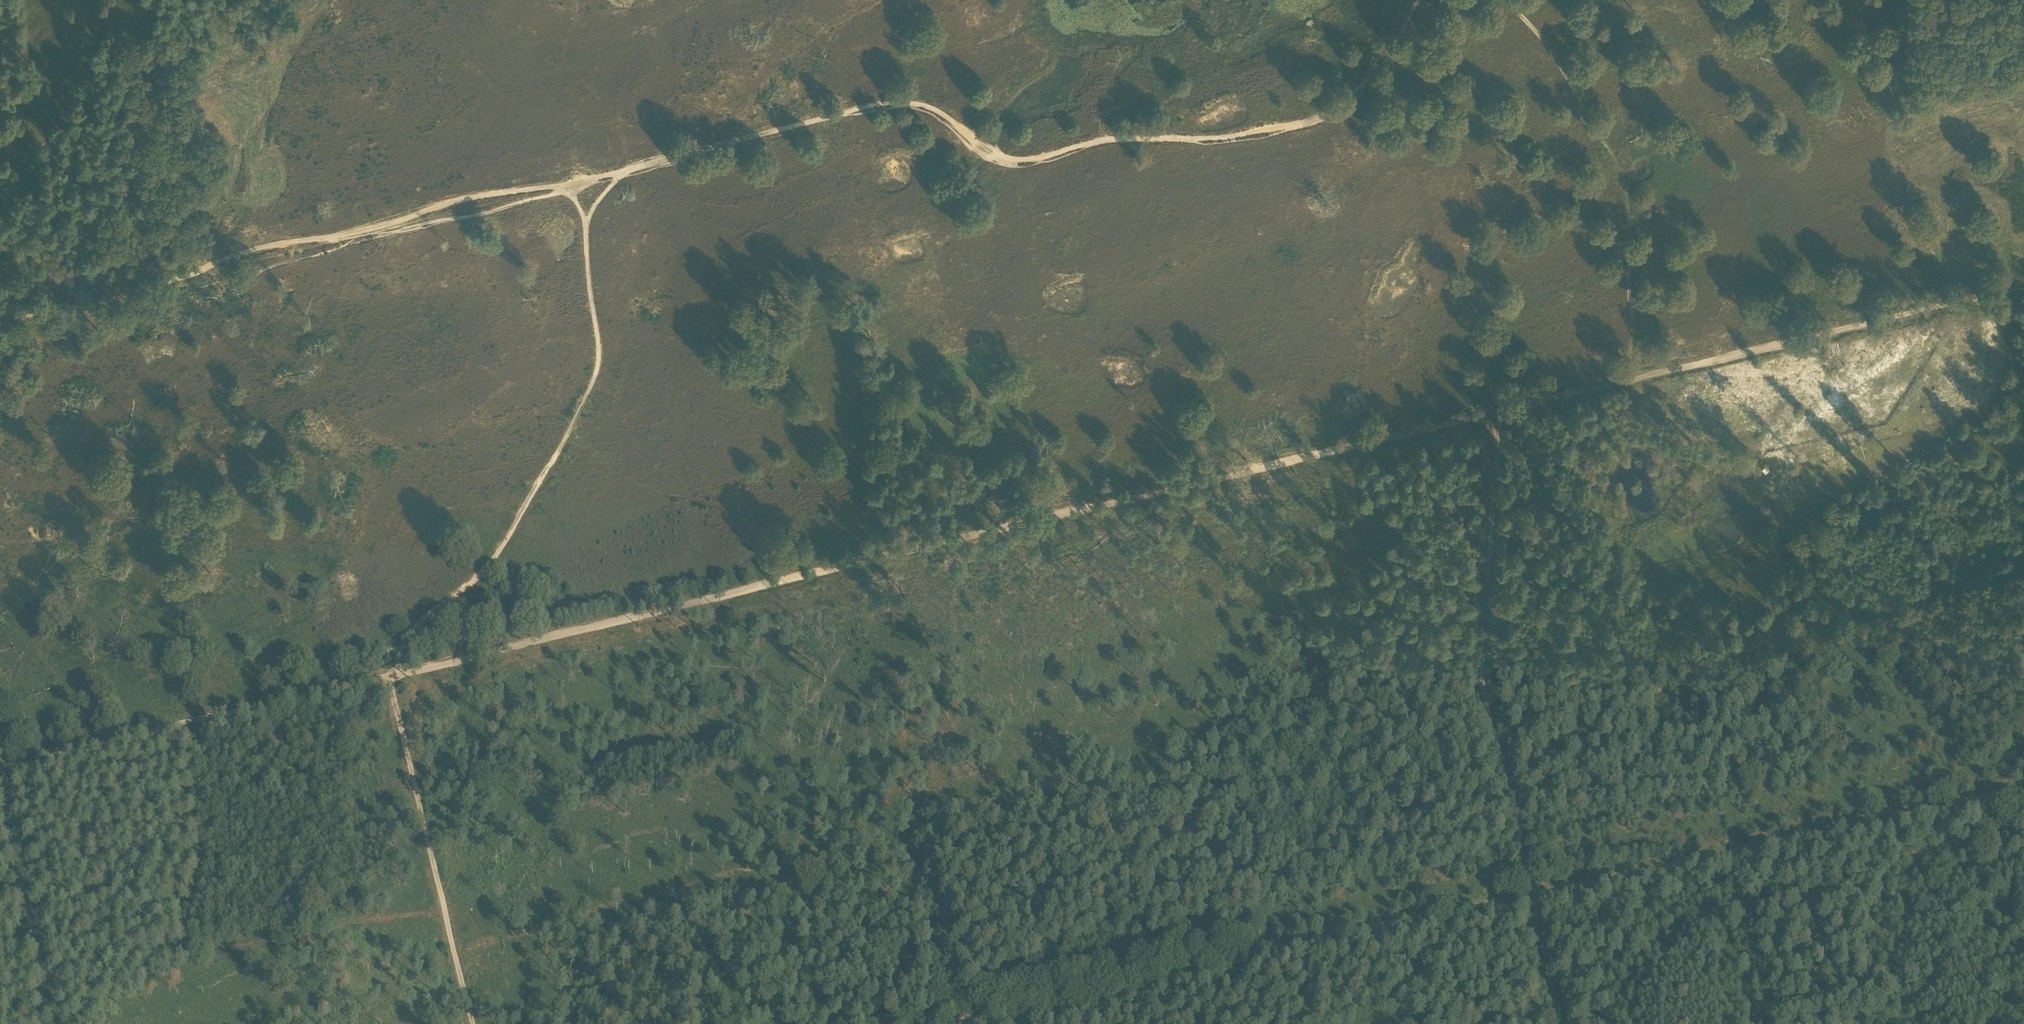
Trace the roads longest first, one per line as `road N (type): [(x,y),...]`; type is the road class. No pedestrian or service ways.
road 1 (track): [(1567,398),(0,773)]
road 2 (unclassified): [(962,1023),(2023,785)]
road 3 (track): [(587,221),(601,364),(564,443),(488,569),(417,627),(392,677),(475,1023)]
road 4 (track): [(636,169),(915,104),(1024,164),(1107,141),(1213,140),(1313,122),(1348,101),(1417,0)]
road 5 (track): [(0,316),(110,316),(223,262),(451,206),(583,184)]
road 6 (track): [(1500,414),(1486,690),(1529,882)]
road 7 (track): [(2023,292),(1629,382)]

